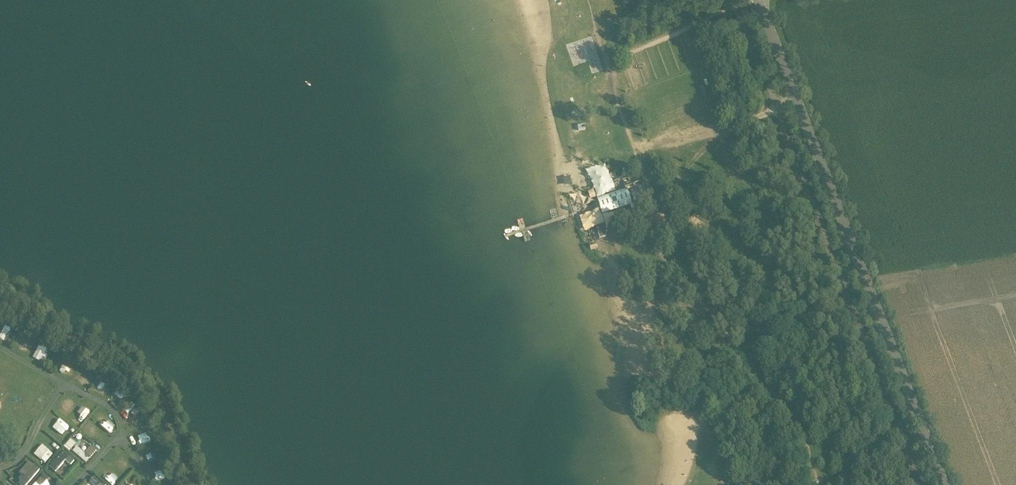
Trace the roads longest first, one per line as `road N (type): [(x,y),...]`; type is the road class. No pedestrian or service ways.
road 1 (tertiary): [(945,484),(759,0)]

